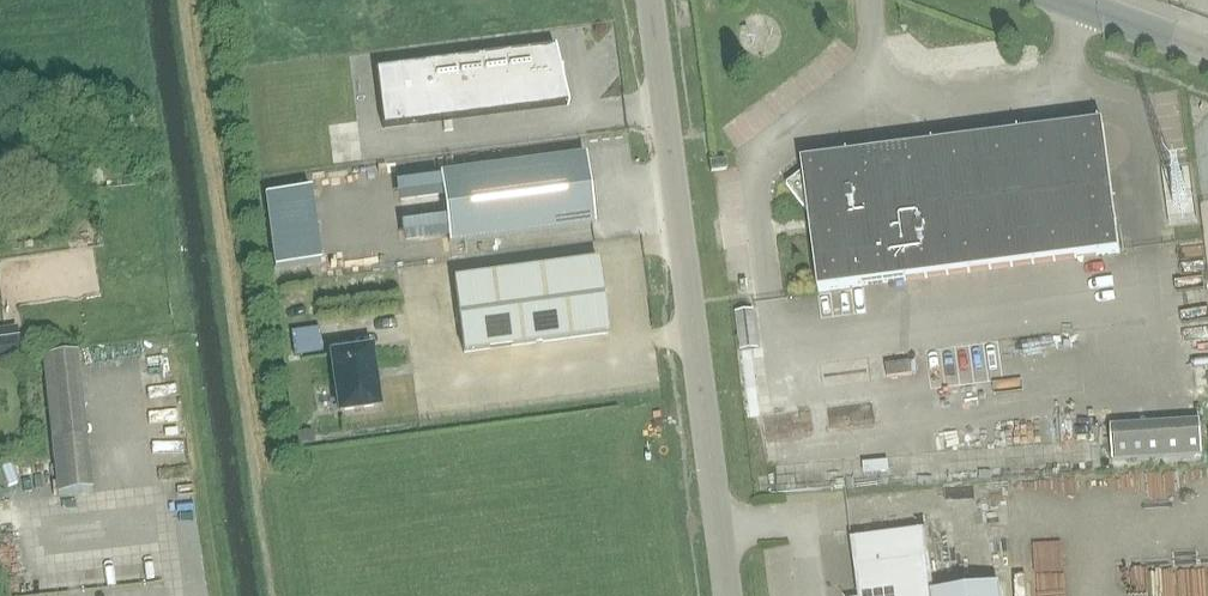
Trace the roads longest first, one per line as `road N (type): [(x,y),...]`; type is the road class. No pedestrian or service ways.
road 1 (unclassified): [(727,595),(653,0)]
road 2 (unclassified): [(1046,0),(1207,64)]

